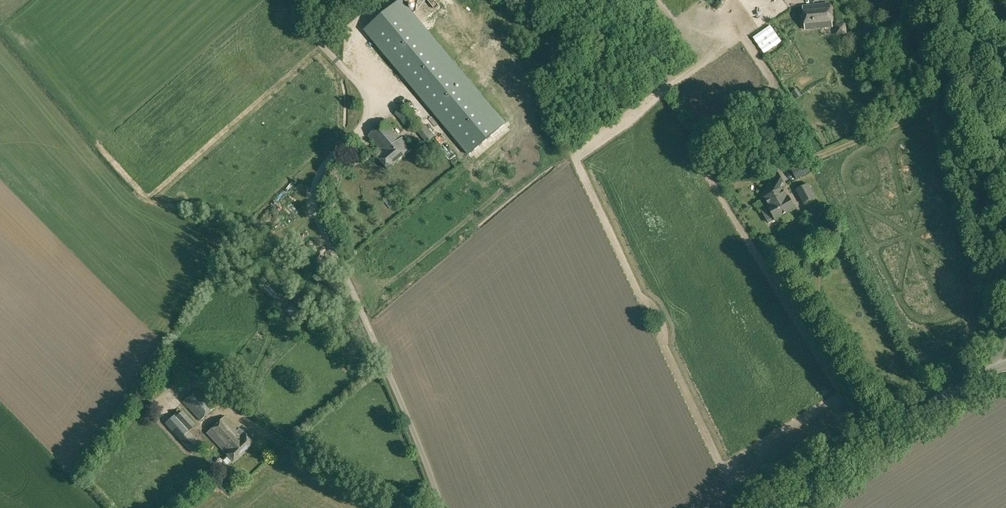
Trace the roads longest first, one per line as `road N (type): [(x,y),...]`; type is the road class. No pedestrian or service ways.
road 1 (tertiary): [(770,507),(985,374)]
road 2 (unclassified): [(1005,82),(970,79),(929,57),(906,0)]

